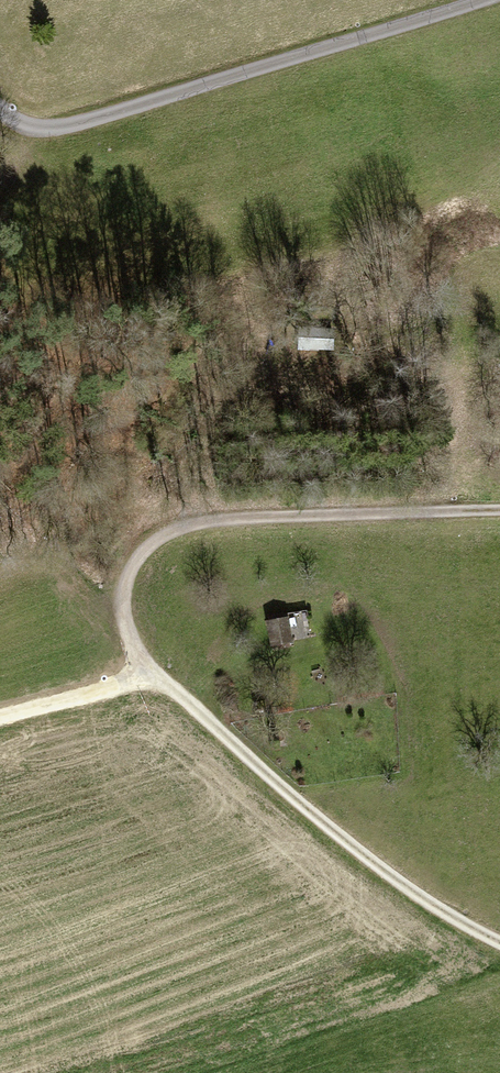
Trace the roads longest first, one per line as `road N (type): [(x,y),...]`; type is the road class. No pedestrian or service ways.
road 1 (unclassified): [(0,109),(20,123),(77,123),(482,0)]
road 2 (track): [(154,678),(128,638),(123,613),(140,560),(159,541),(232,525),(499,511)]
road 3 (track): [(499,942),(424,900),(315,818),(154,678)]
road 4 (track): [(154,678),(0,719)]

